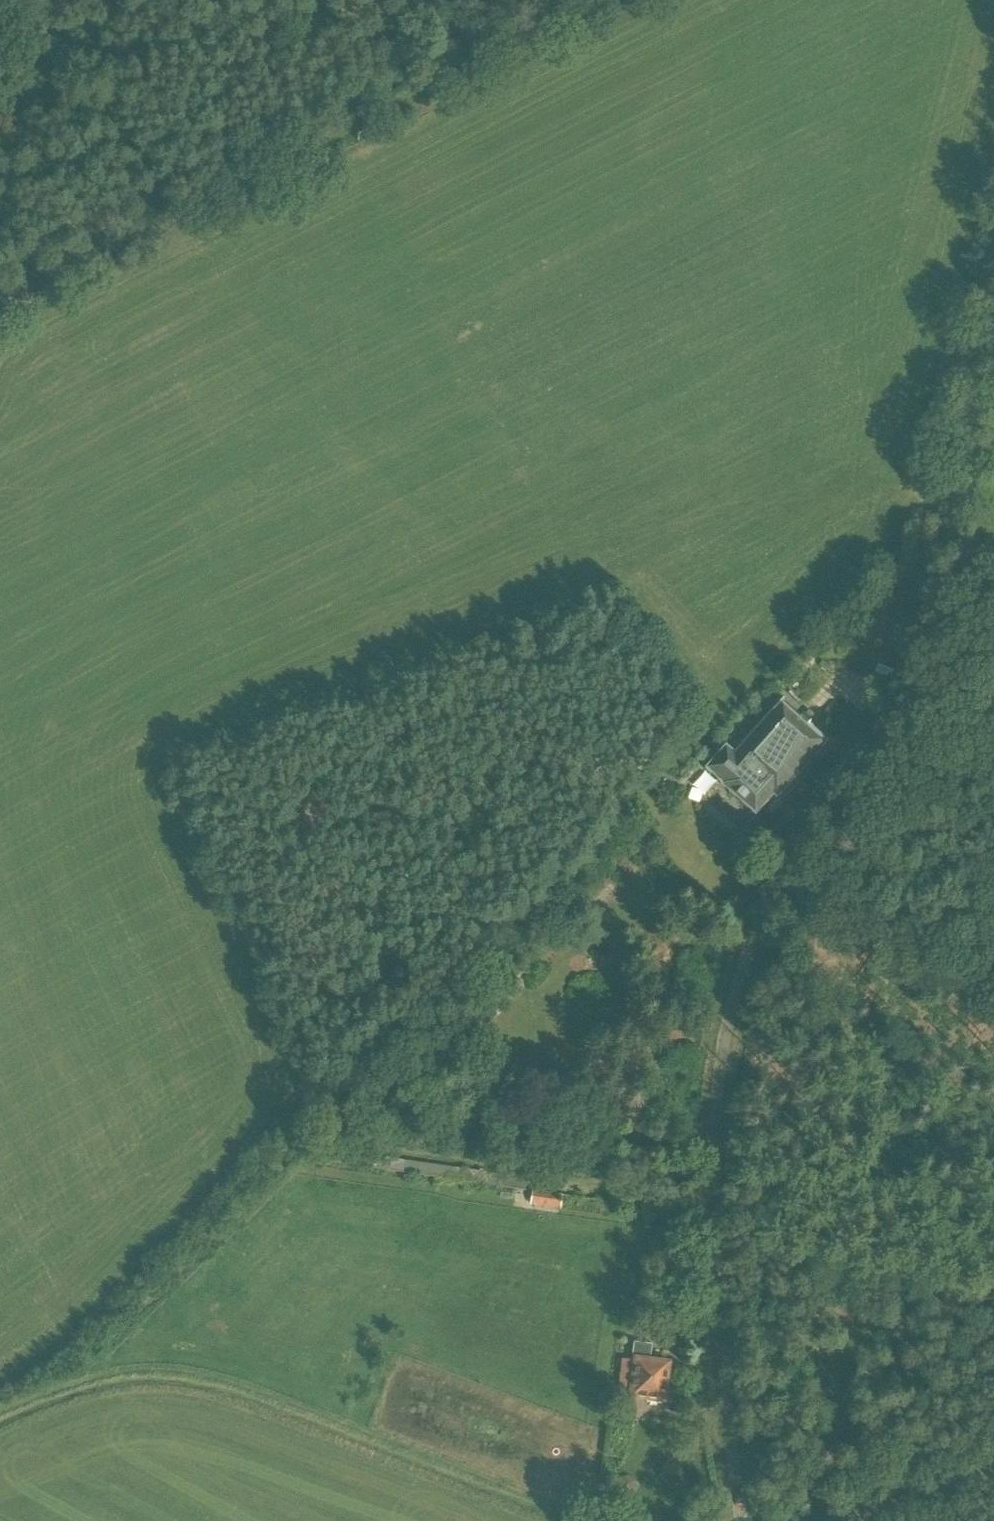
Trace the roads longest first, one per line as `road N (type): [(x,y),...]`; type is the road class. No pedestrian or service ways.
road 1 (unclassified): [(742,1520),(716,1236),(720,1075),(740,982),(778,875),(831,782),(874,731),(993,652)]
road 2 (track): [(608,0),(0,310)]
road 3 (track): [(914,702),(993,326)]
road 4 (unclassified): [(858,1520),(993,1475)]

